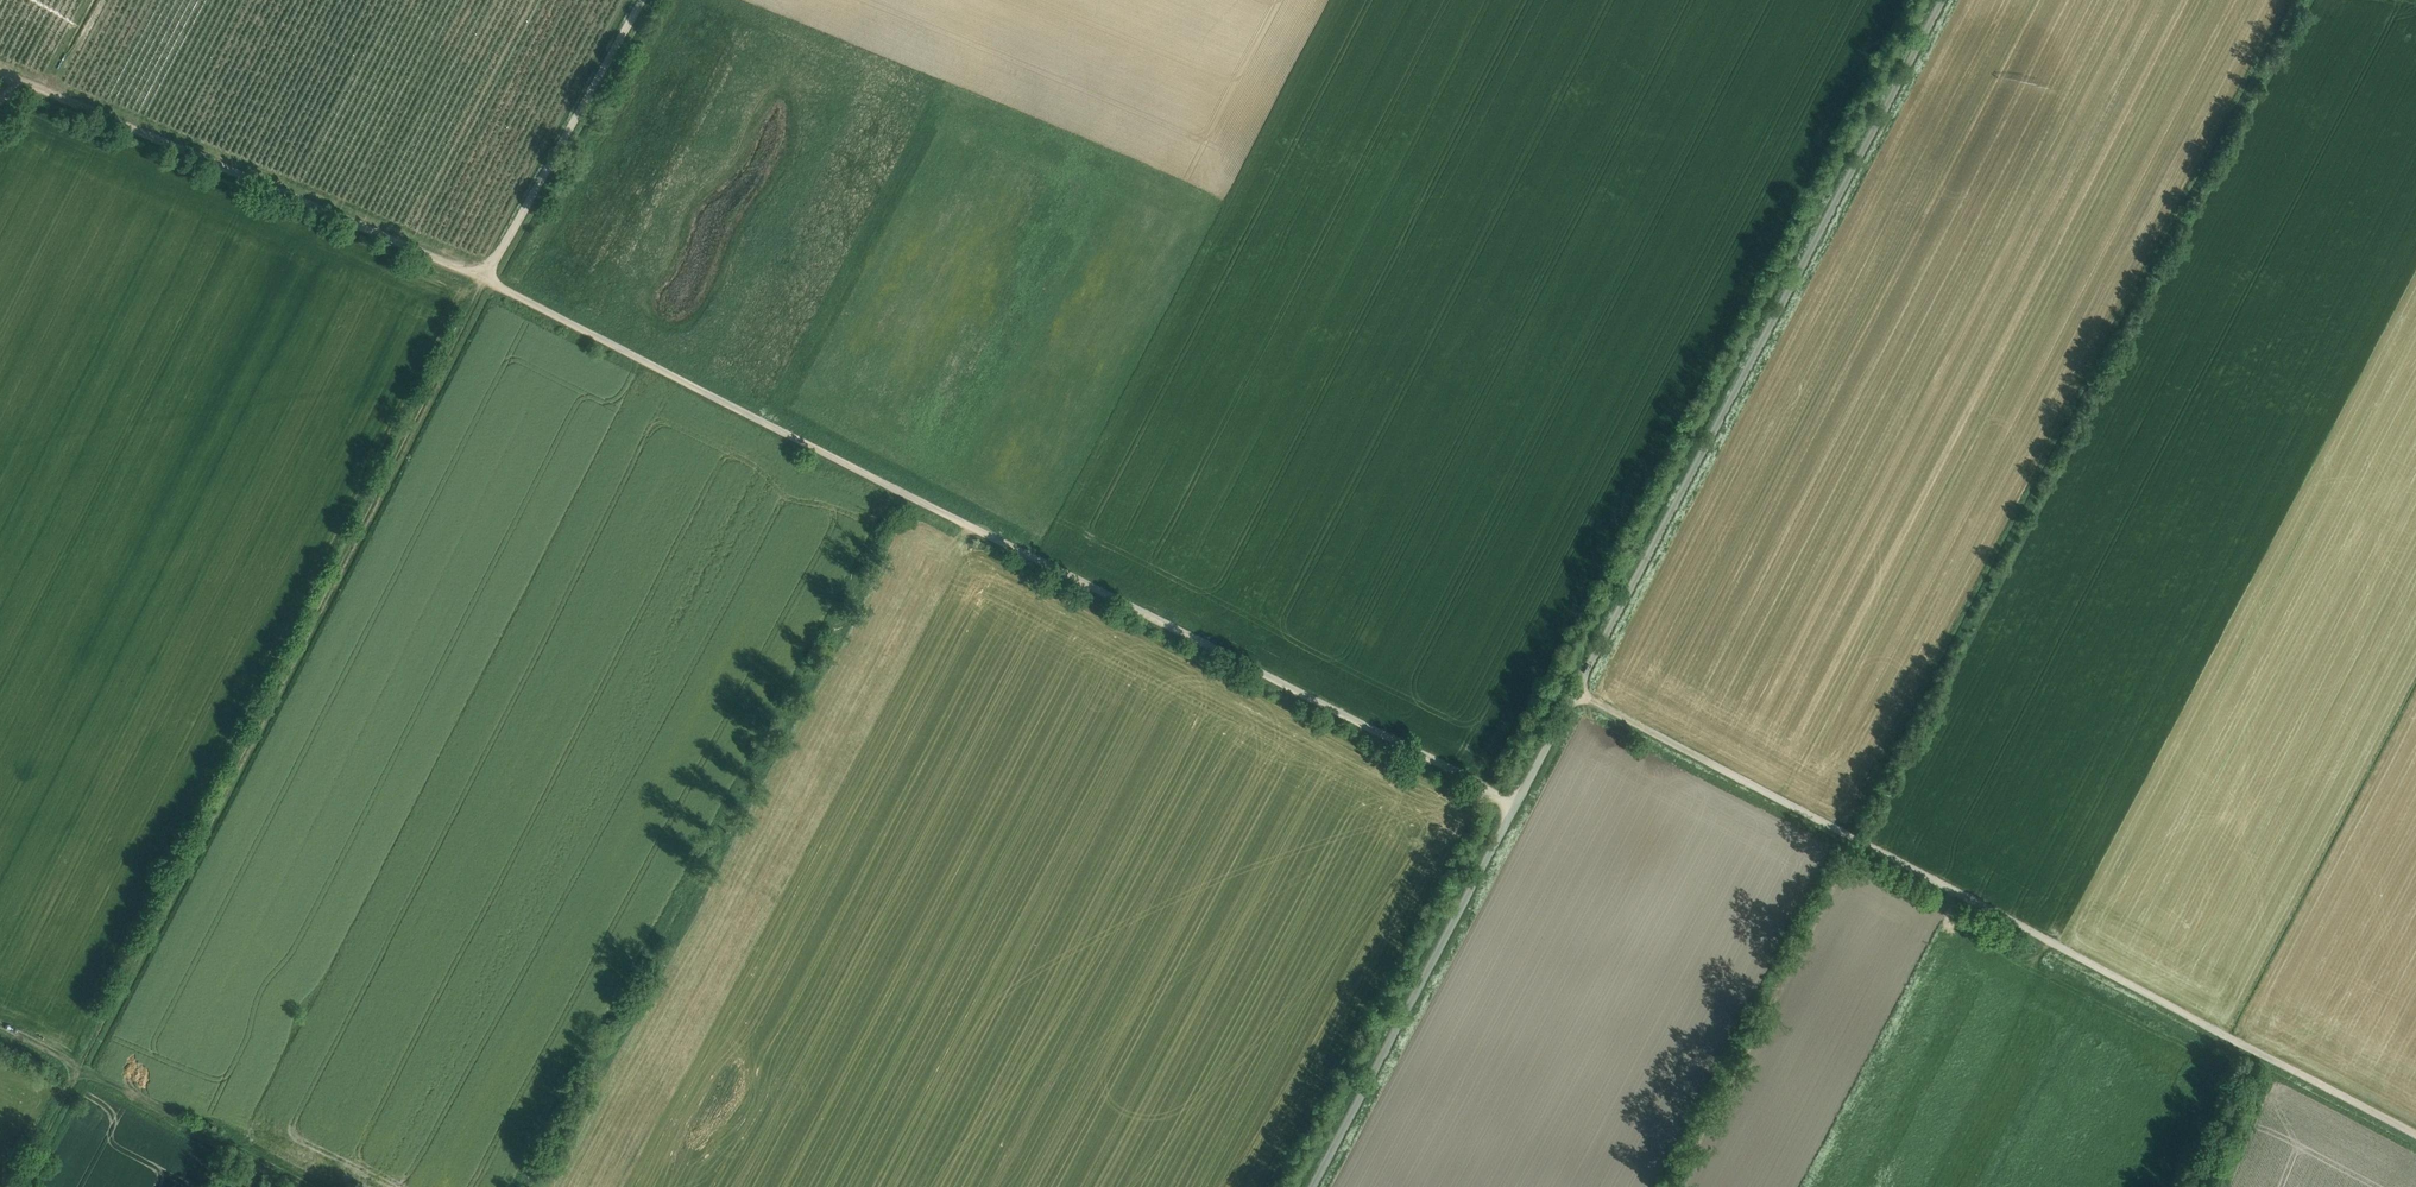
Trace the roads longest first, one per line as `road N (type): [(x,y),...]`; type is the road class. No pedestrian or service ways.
road 1 (track): [(1513,816),(488,290),(15,79)]
road 2 (track): [(1943,0),(1316,1186)]
road 3 (track): [(16,1186),(488,290)]
road 4 (track): [(2415,1134),(1576,691)]
road 5 (track): [(646,0),(488,290)]

